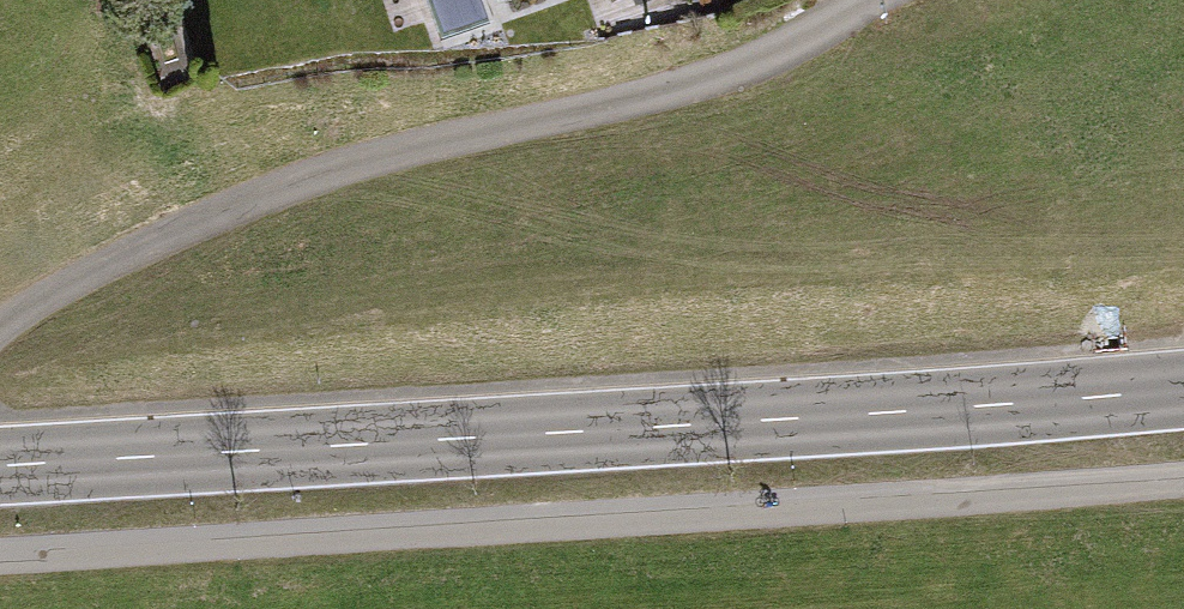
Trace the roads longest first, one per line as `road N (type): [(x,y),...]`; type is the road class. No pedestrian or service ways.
road 1 (secondary): [(0,466),(1183,389)]
road 2 (residential): [(0,328),(102,265),(285,185),(732,75),(869,0)]

